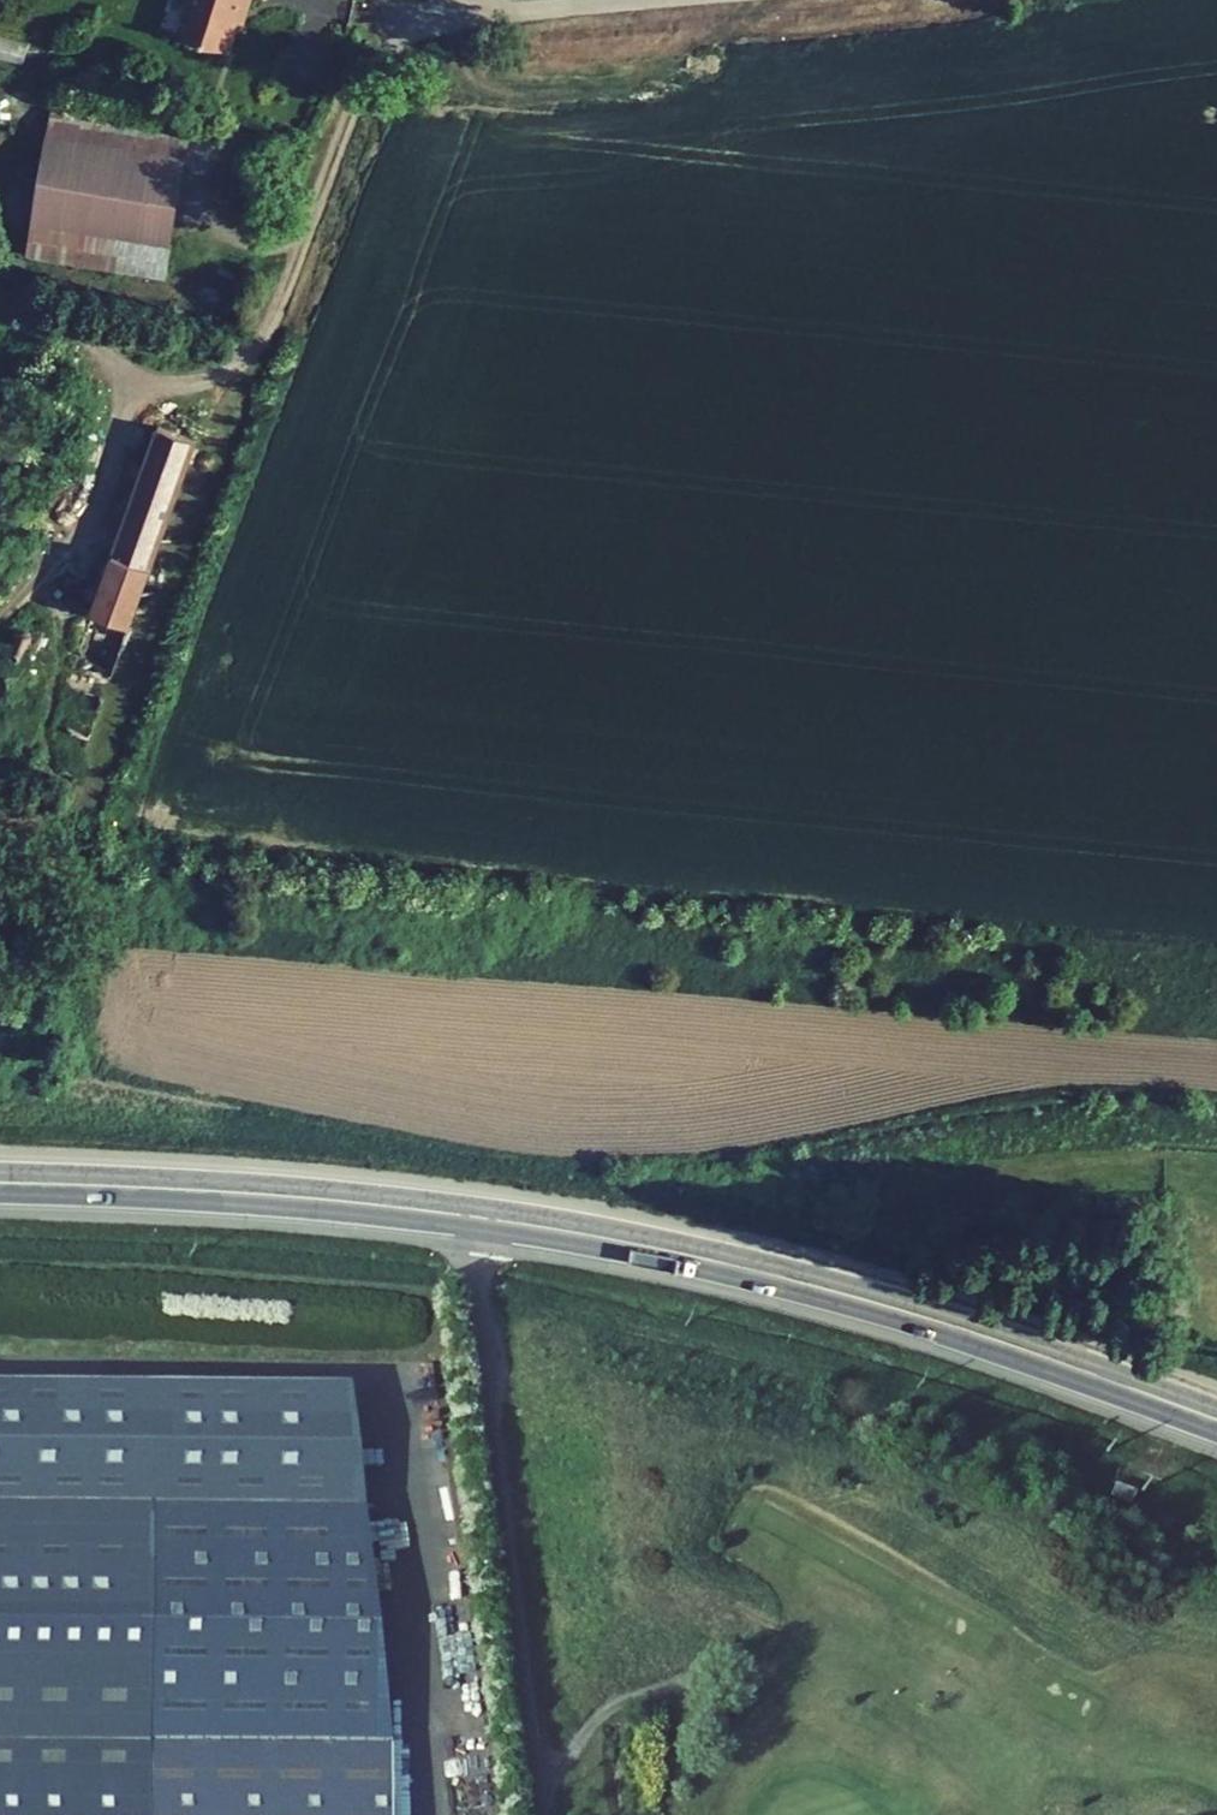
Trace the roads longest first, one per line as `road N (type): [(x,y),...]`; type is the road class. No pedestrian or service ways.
road 1 (primary): [(468,1216),(656,1247),(814,1286),(977,1334),(1216,1421)]
road 2 (unclassified): [(468,1216),(540,1814)]
road 3 (primary): [(0,1184),(324,1199),(468,1216)]
road 4 (unclassified): [(642,0),(415,21)]

